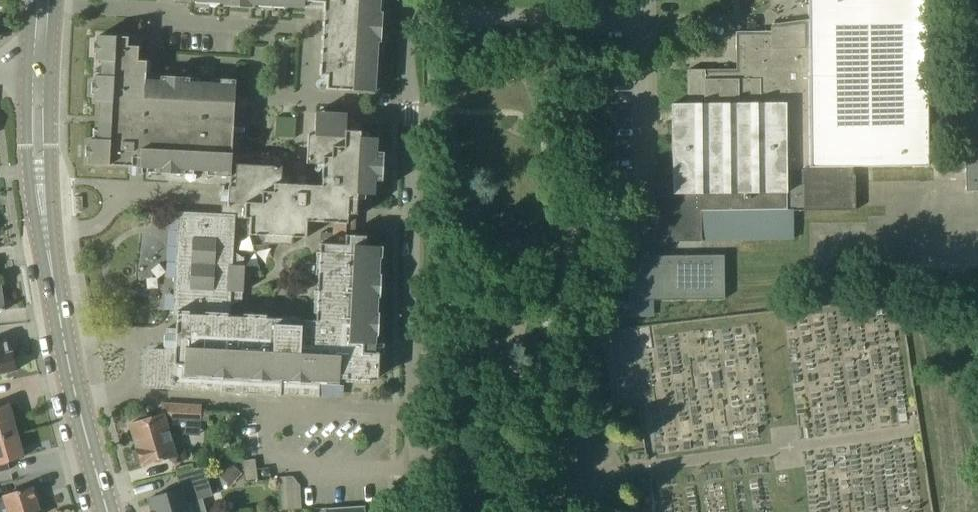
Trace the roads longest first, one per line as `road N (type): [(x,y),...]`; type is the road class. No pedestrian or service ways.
road 1 (residential): [(409,511),(409,15)]
road 2 (primary): [(108,511),(43,209)]
road 3 (residential): [(643,0),(644,24),(409,15)]
road 4 (primary): [(24,64),(29,155),(43,209)]
road 5 (primary): [(43,209),(47,66)]

